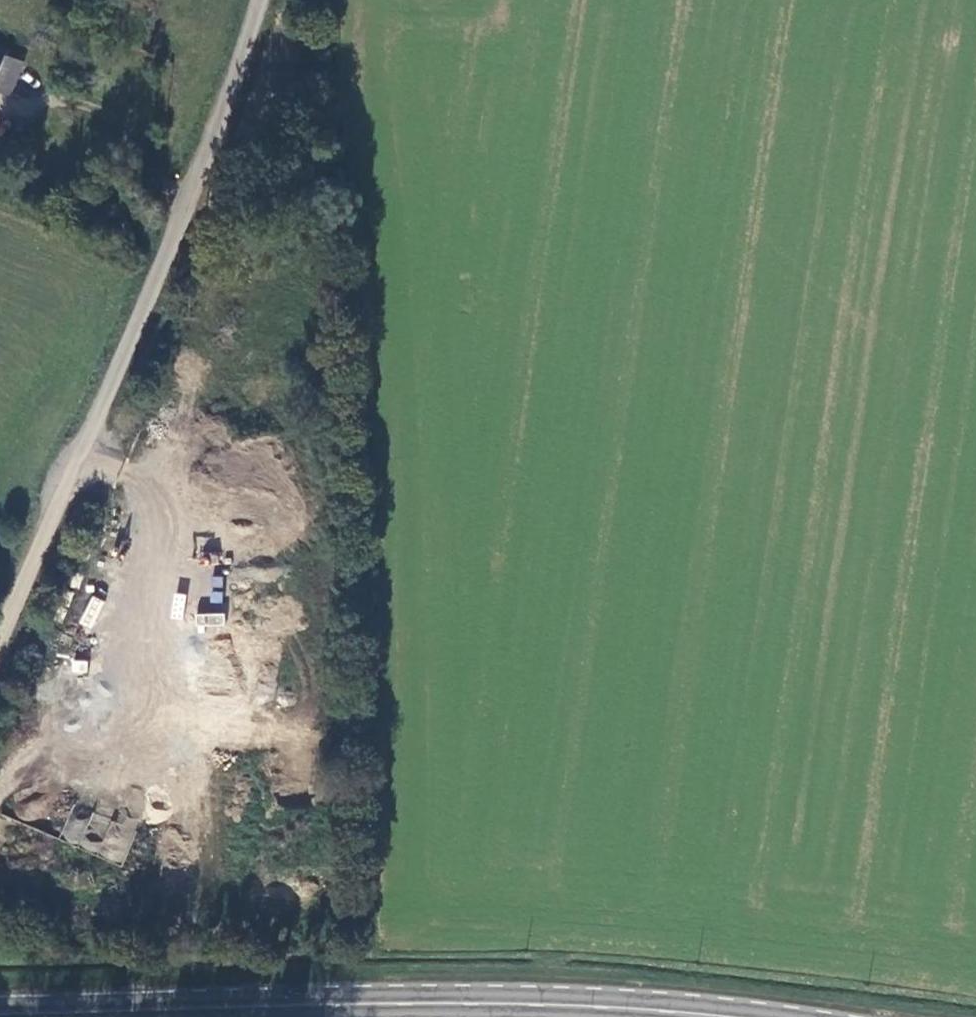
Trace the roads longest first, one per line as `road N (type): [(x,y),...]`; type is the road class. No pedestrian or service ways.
road 1 (primary): [(0,1012),(482,1003),(724,1016)]
road 2 (unclassified): [(0,641),(158,271),(258,0)]

